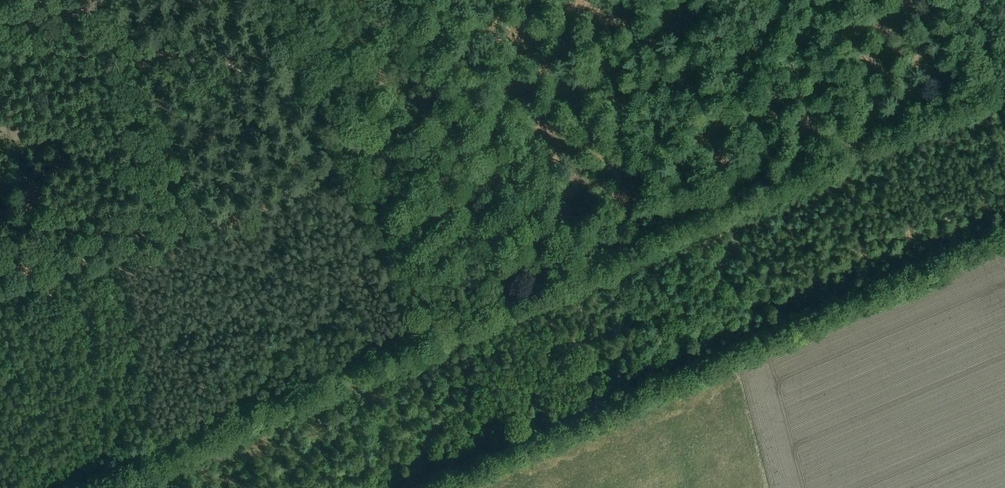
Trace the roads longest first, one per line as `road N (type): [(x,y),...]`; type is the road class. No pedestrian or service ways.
road 1 (track): [(947,0),(884,126),(864,142),(361,362)]
road 2 (track): [(260,0),(416,337)]
road 3 (track): [(361,362),(163,450)]

